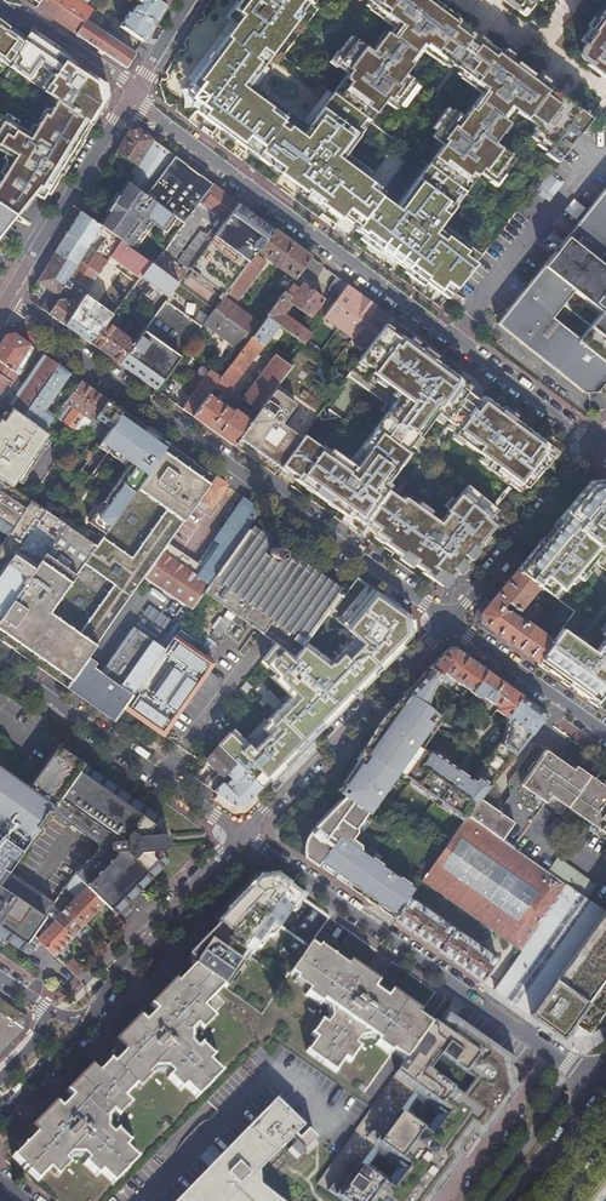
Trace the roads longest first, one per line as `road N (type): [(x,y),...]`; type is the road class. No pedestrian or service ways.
road 1 (residential): [(133,93),(144,109),(596,446)]
road 2 (residential): [(449,621),(4,304)]
road 3 (residential): [(598,1086),(239,834)]
road 4 (residential): [(239,834),(449,621)]
road 5 (residential): [(239,834),(0,668)]
road 6 (tertiary): [(133,93),(4,304)]
road 7 (residential): [(94,1014),(119,963),(239,834)]
road 8 (unclassified): [(449,621),(596,446)]
road 9 (residential): [(605,733),(449,621)]
road 10 (unclassified): [(0,8),(123,79),(133,93)]
road 11 (primary): [(598,1086),(516,1200)]
road 12 (residential): [(0,1116),(94,1014)]

